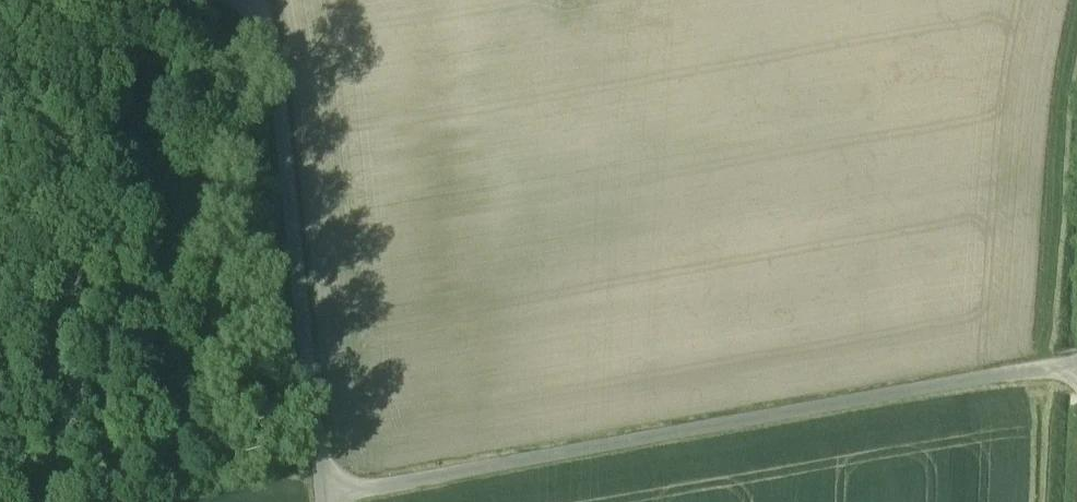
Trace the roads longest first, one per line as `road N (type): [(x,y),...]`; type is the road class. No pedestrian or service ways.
road 1 (unclassified): [(1058,366),(304,495)]
road 2 (unclassified): [(304,495),(241,46),(211,7),(194,0)]
road 3 (unclassified): [(1050,501),(1058,366)]

